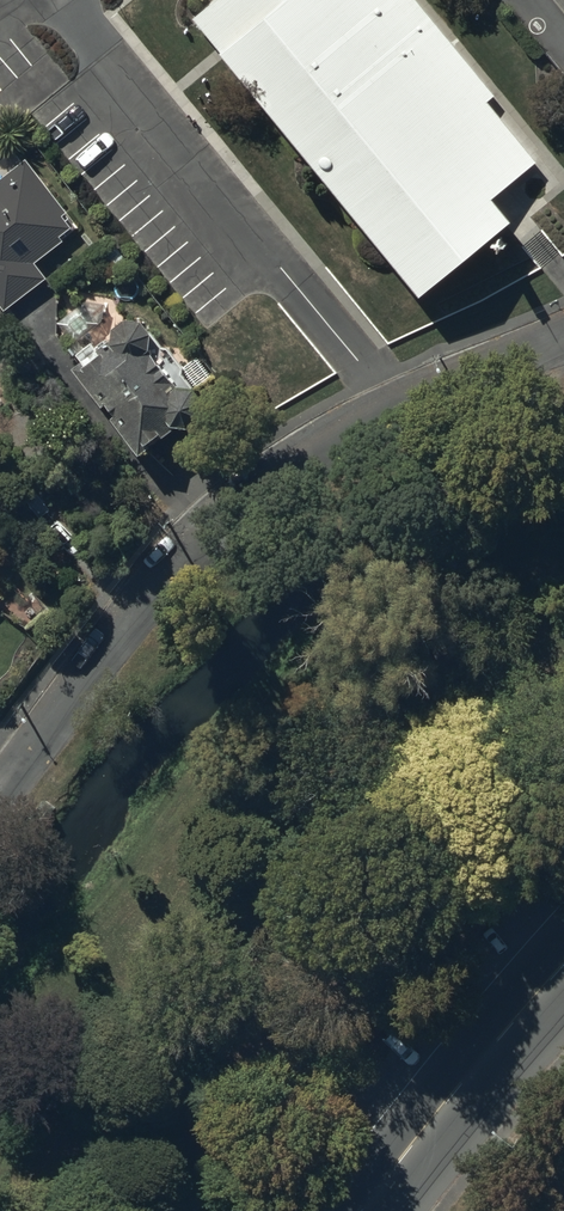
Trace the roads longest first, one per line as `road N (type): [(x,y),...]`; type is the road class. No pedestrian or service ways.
road 1 (residential): [(563,338),(399,411),(198,530),(99,651),(0,795)]
road 2 (secondary): [(563,966),(363,1210)]

